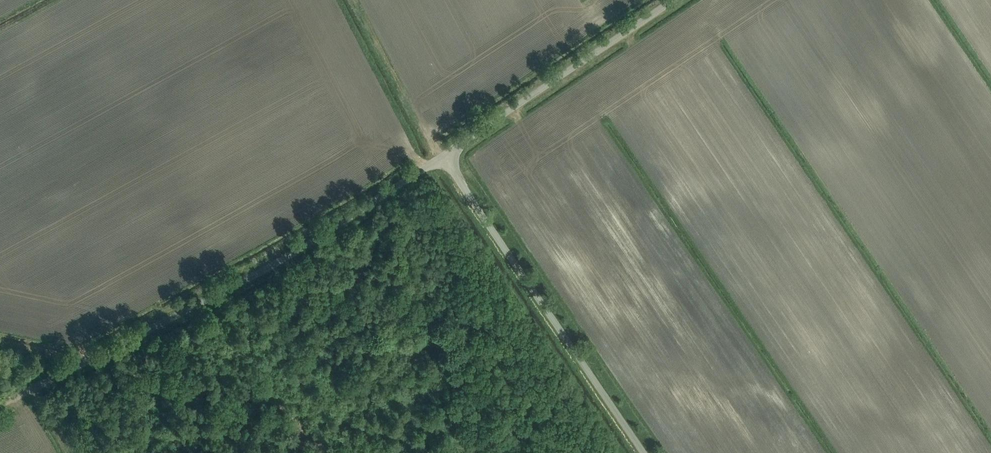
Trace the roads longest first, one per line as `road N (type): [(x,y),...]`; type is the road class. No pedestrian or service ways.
road 1 (unclassified): [(0,404),(251,275),(442,156)]
road 2 (track): [(93,358),(511,452)]
road 3 (unclassified): [(644,452),(442,156)]
road 4 (unclassified): [(442,156),(672,0)]
road 5 (track): [(350,0),(434,160)]

